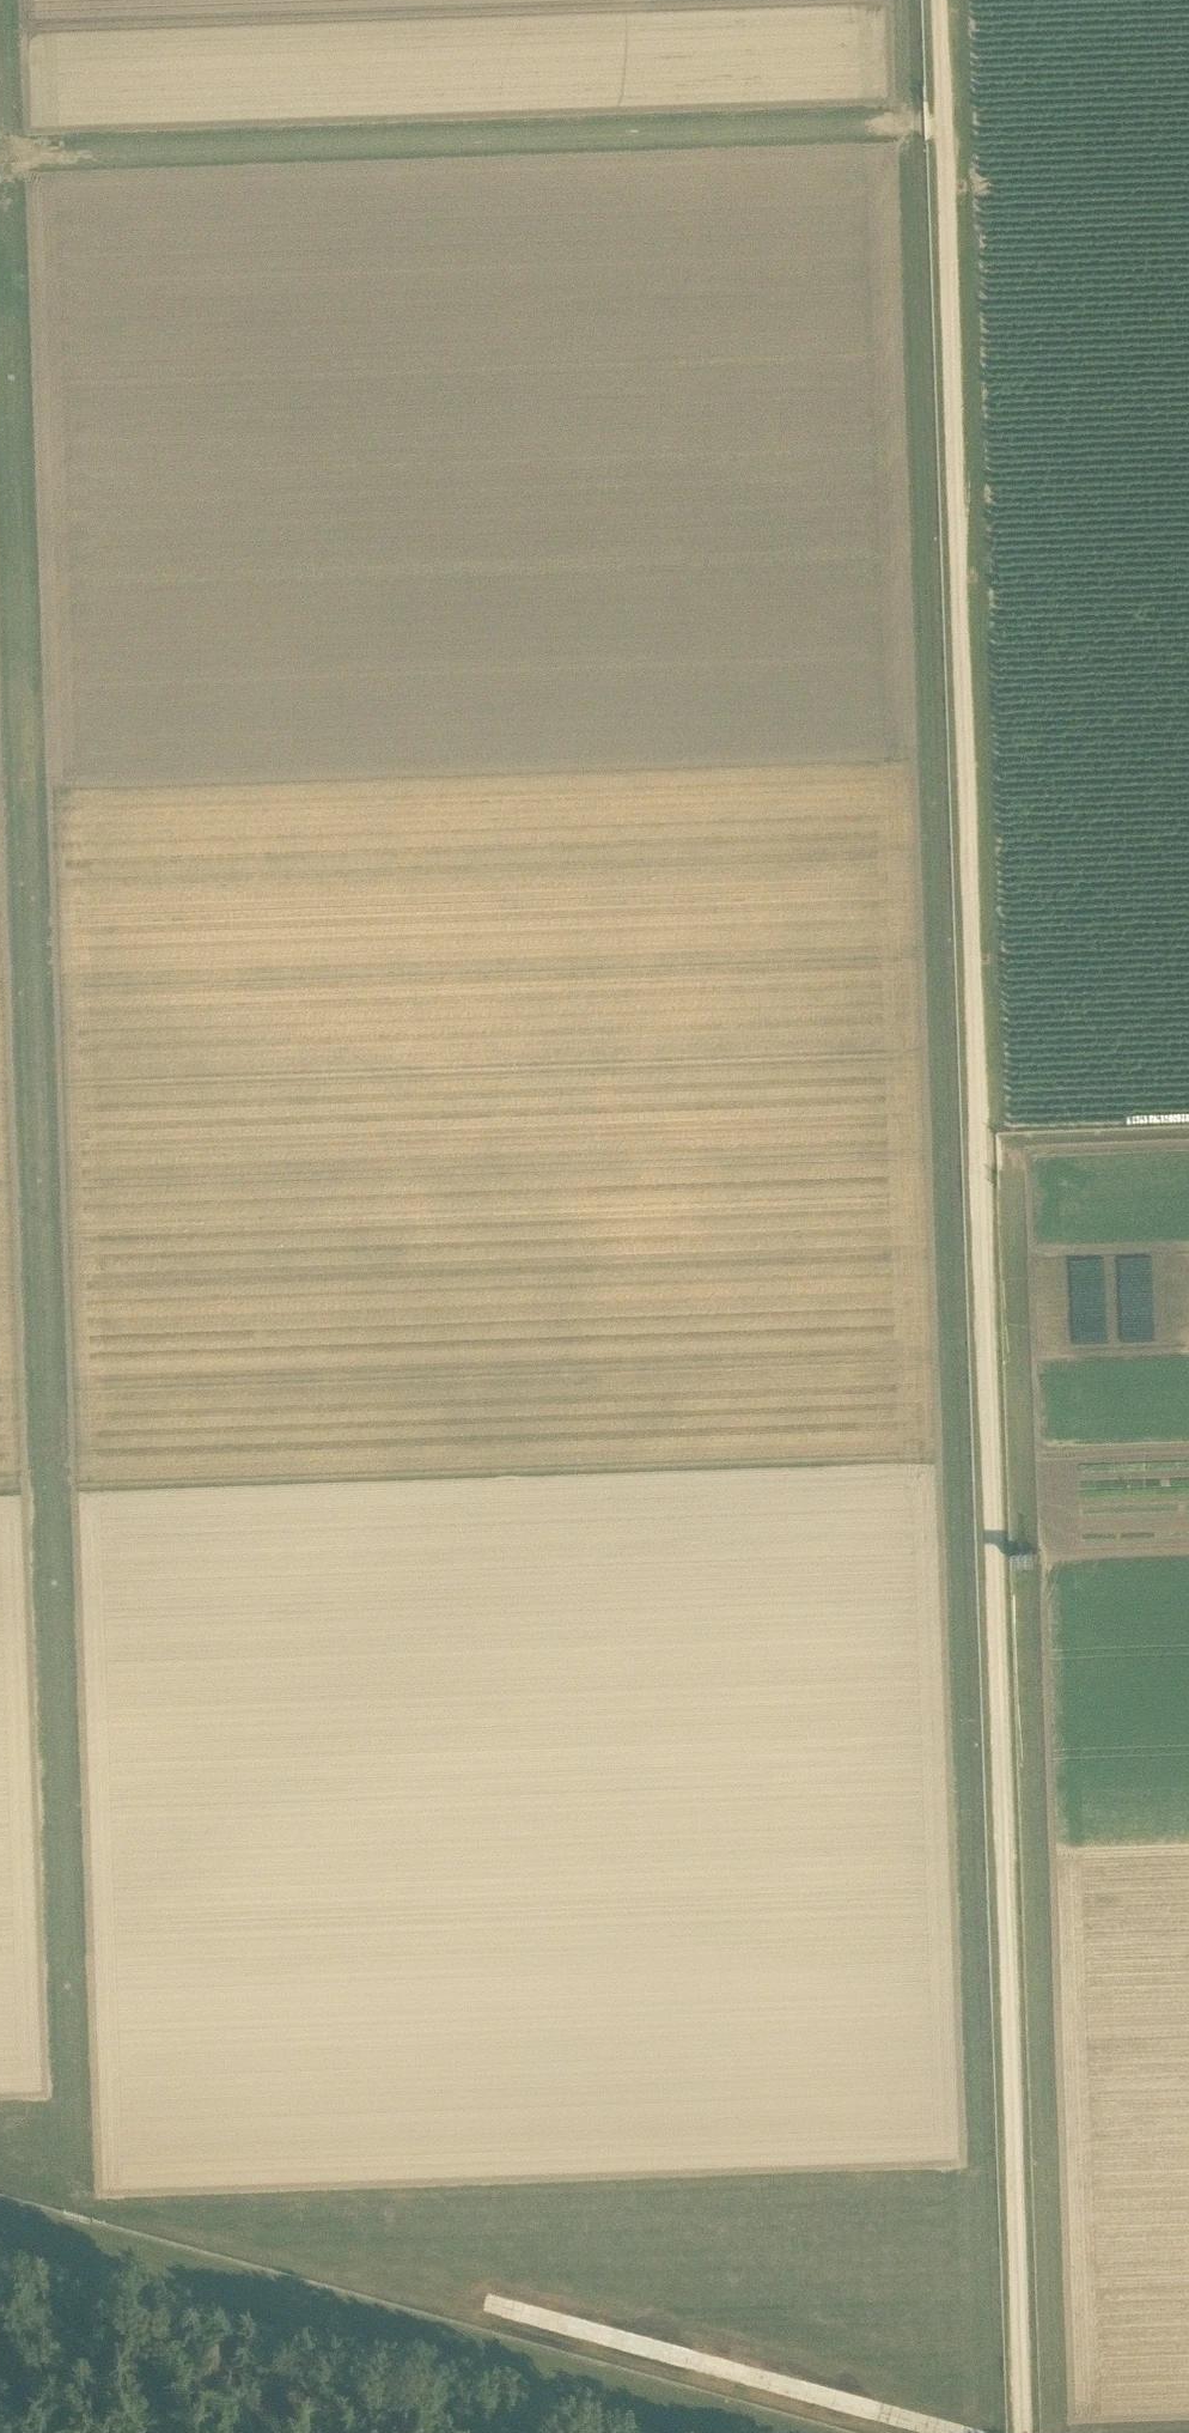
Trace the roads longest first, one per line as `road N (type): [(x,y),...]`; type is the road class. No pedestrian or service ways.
road 1 (track): [(1014,2432),(927,0)]
road 2 (unclassified): [(0,2267),(574,2432)]

